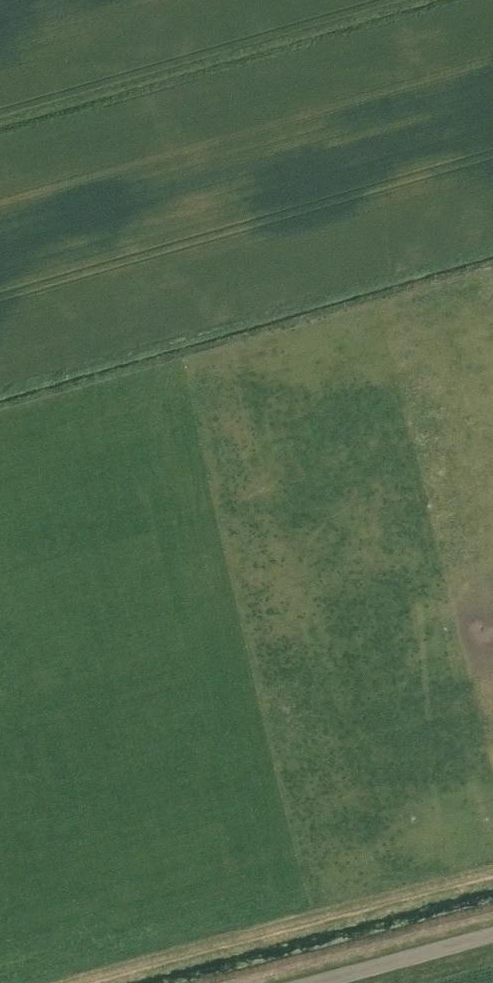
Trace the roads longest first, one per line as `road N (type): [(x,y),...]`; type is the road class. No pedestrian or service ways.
road 1 (unclassified): [(492,938),(326,982)]

